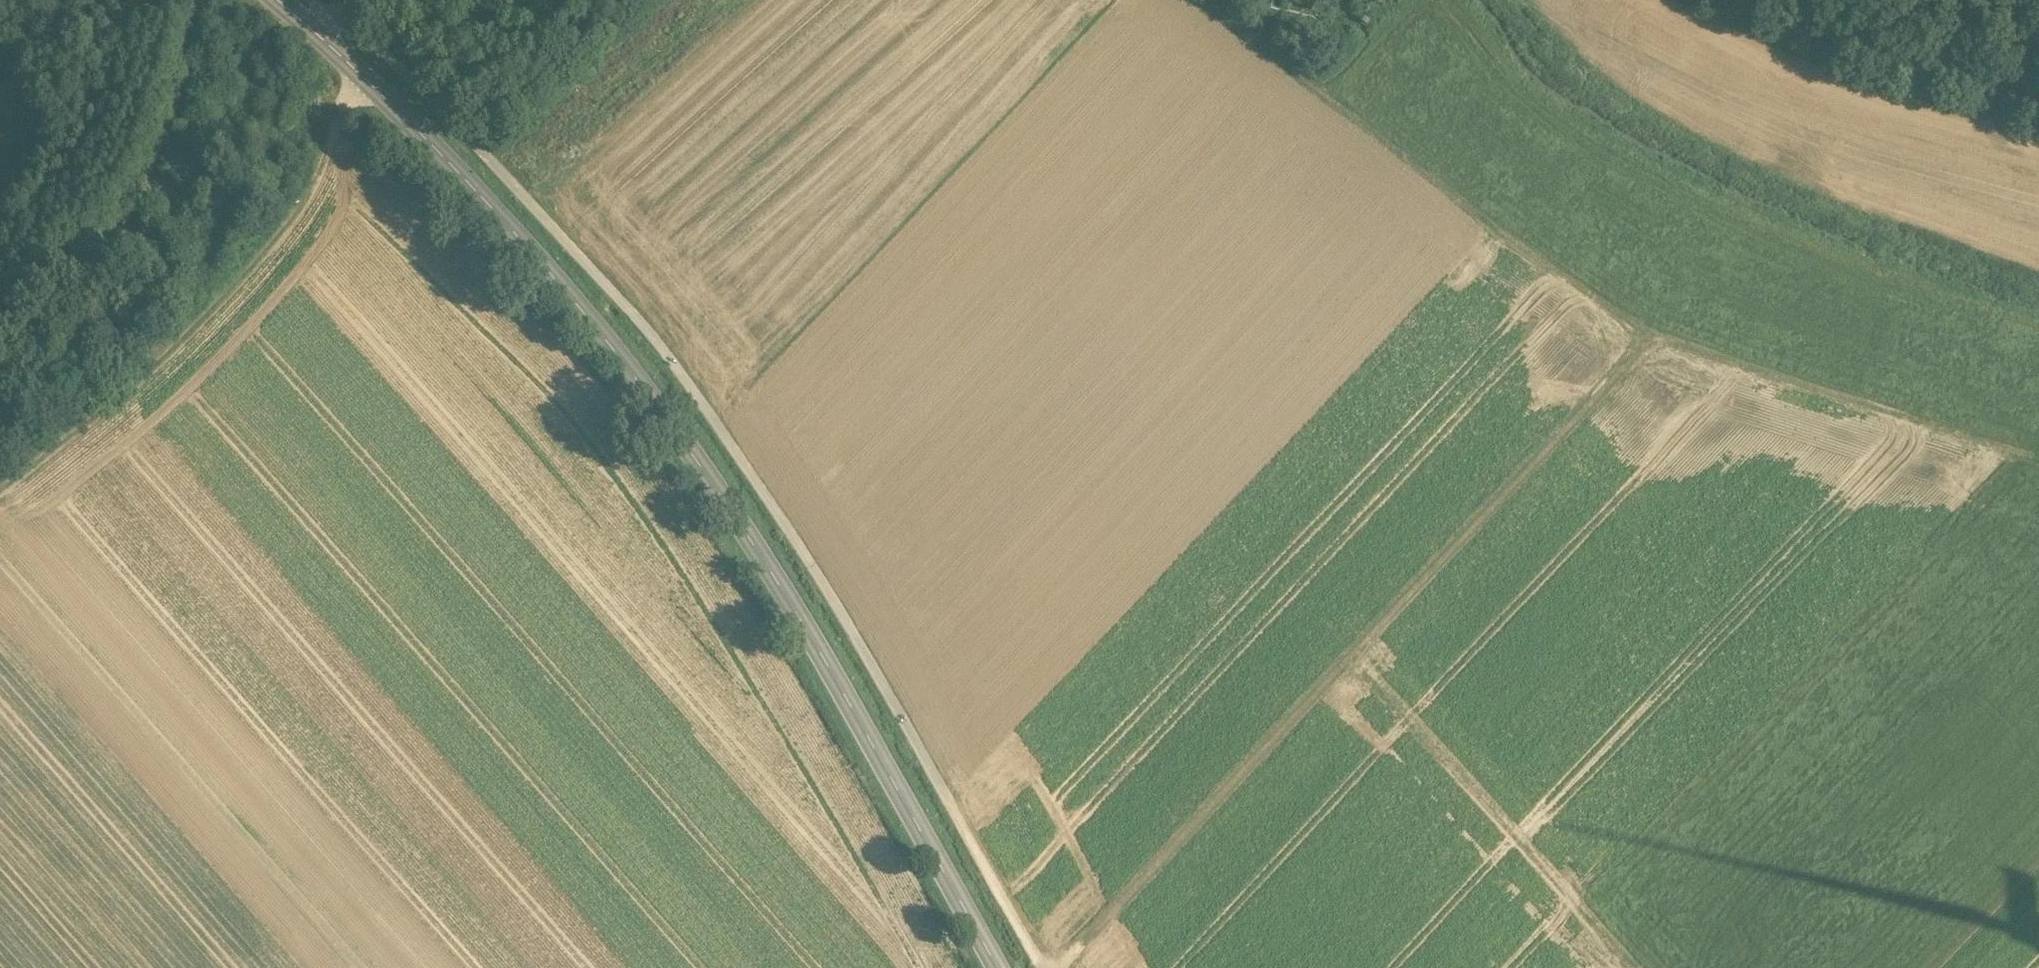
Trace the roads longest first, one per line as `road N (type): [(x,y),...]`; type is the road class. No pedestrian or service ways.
road 1 (track): [(1643,967),(1348,658),(1646,338),(2038,459)]
road 2 (track): [(1043,967),(829,591),(677,364),(406,75),(347,19),(312,0)]
road 3 (tertiary): [(275,0),(430,143),(544,263),(714,478),(1000,967)]
road 4 (track): [(1202,0),(1636,321),(1646,338)]
road 5 (track): [(0,491),(113,408),(292,233),(367,83)]
road 6 (track): [(1348,658),(1058,967)]

